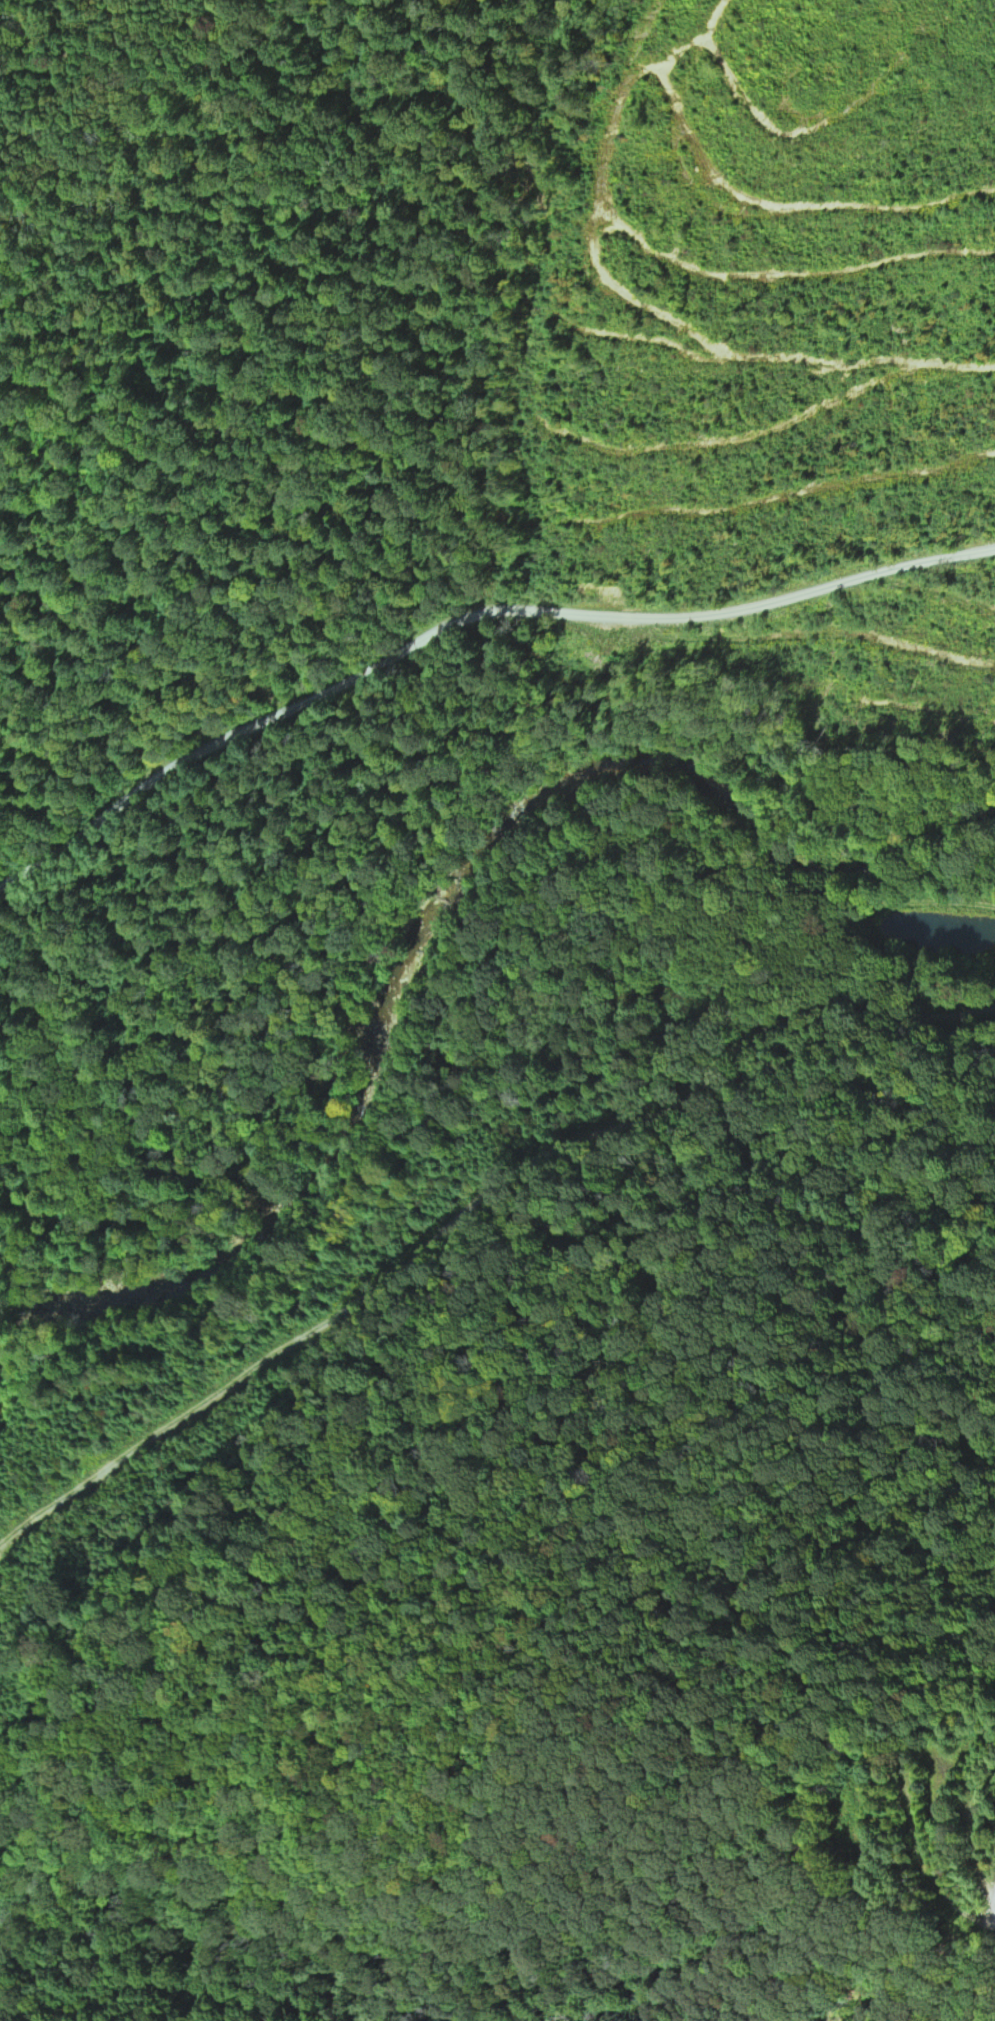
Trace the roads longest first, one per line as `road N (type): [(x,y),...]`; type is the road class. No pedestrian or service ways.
road 1 (track): [(0,909),(45,874),(299,727),(994,589)]

